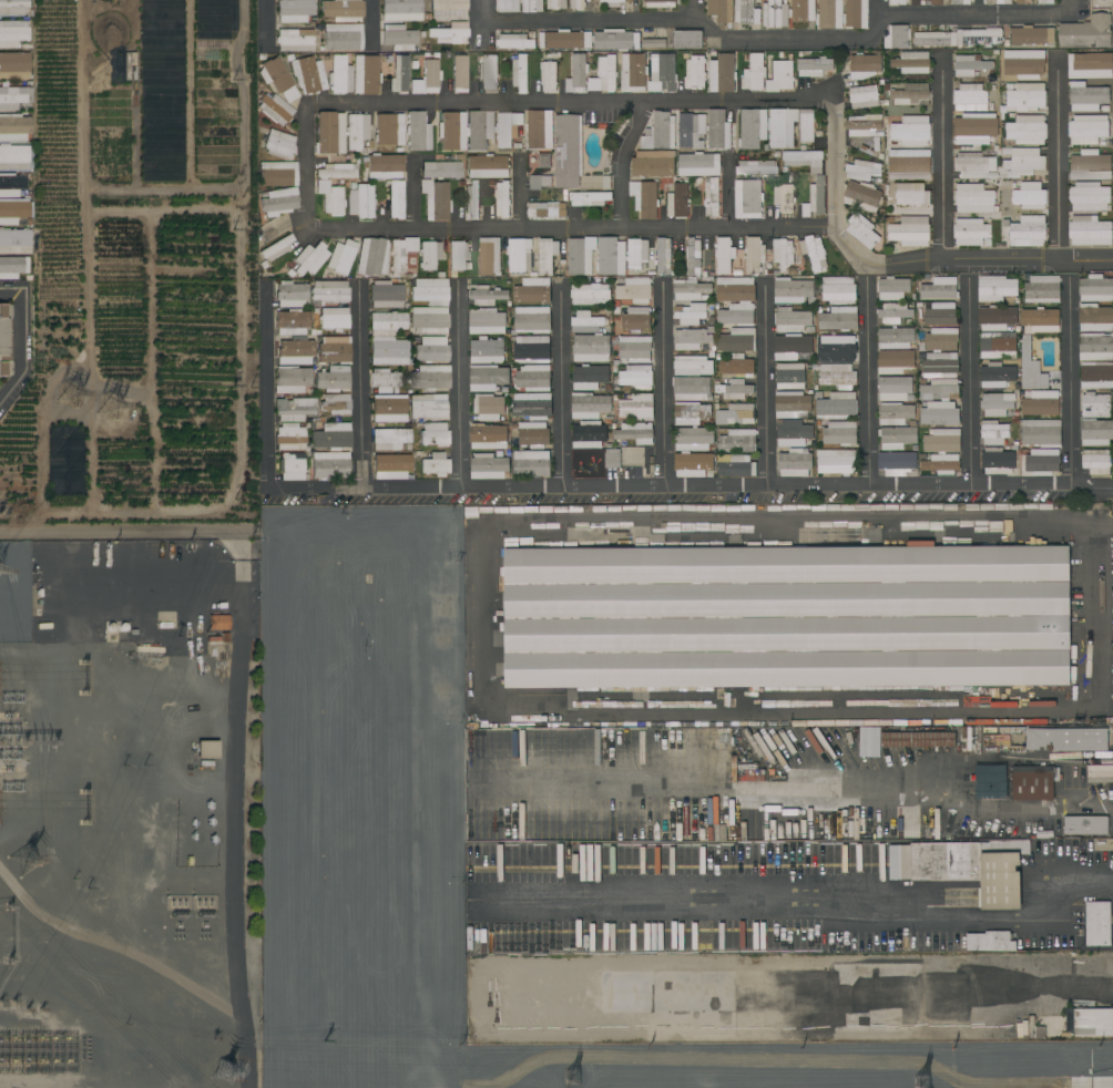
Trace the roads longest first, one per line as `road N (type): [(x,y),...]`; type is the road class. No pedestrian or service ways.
road 1 (residential): [(1112,484),(267,487)]
road 2 (residential): [(316,233),(834,225)]
road 3 (residential): [(1112,261),(877,265)]
road 4 (residential): [(877,265),(856,257),(834,225),(834,100)]

